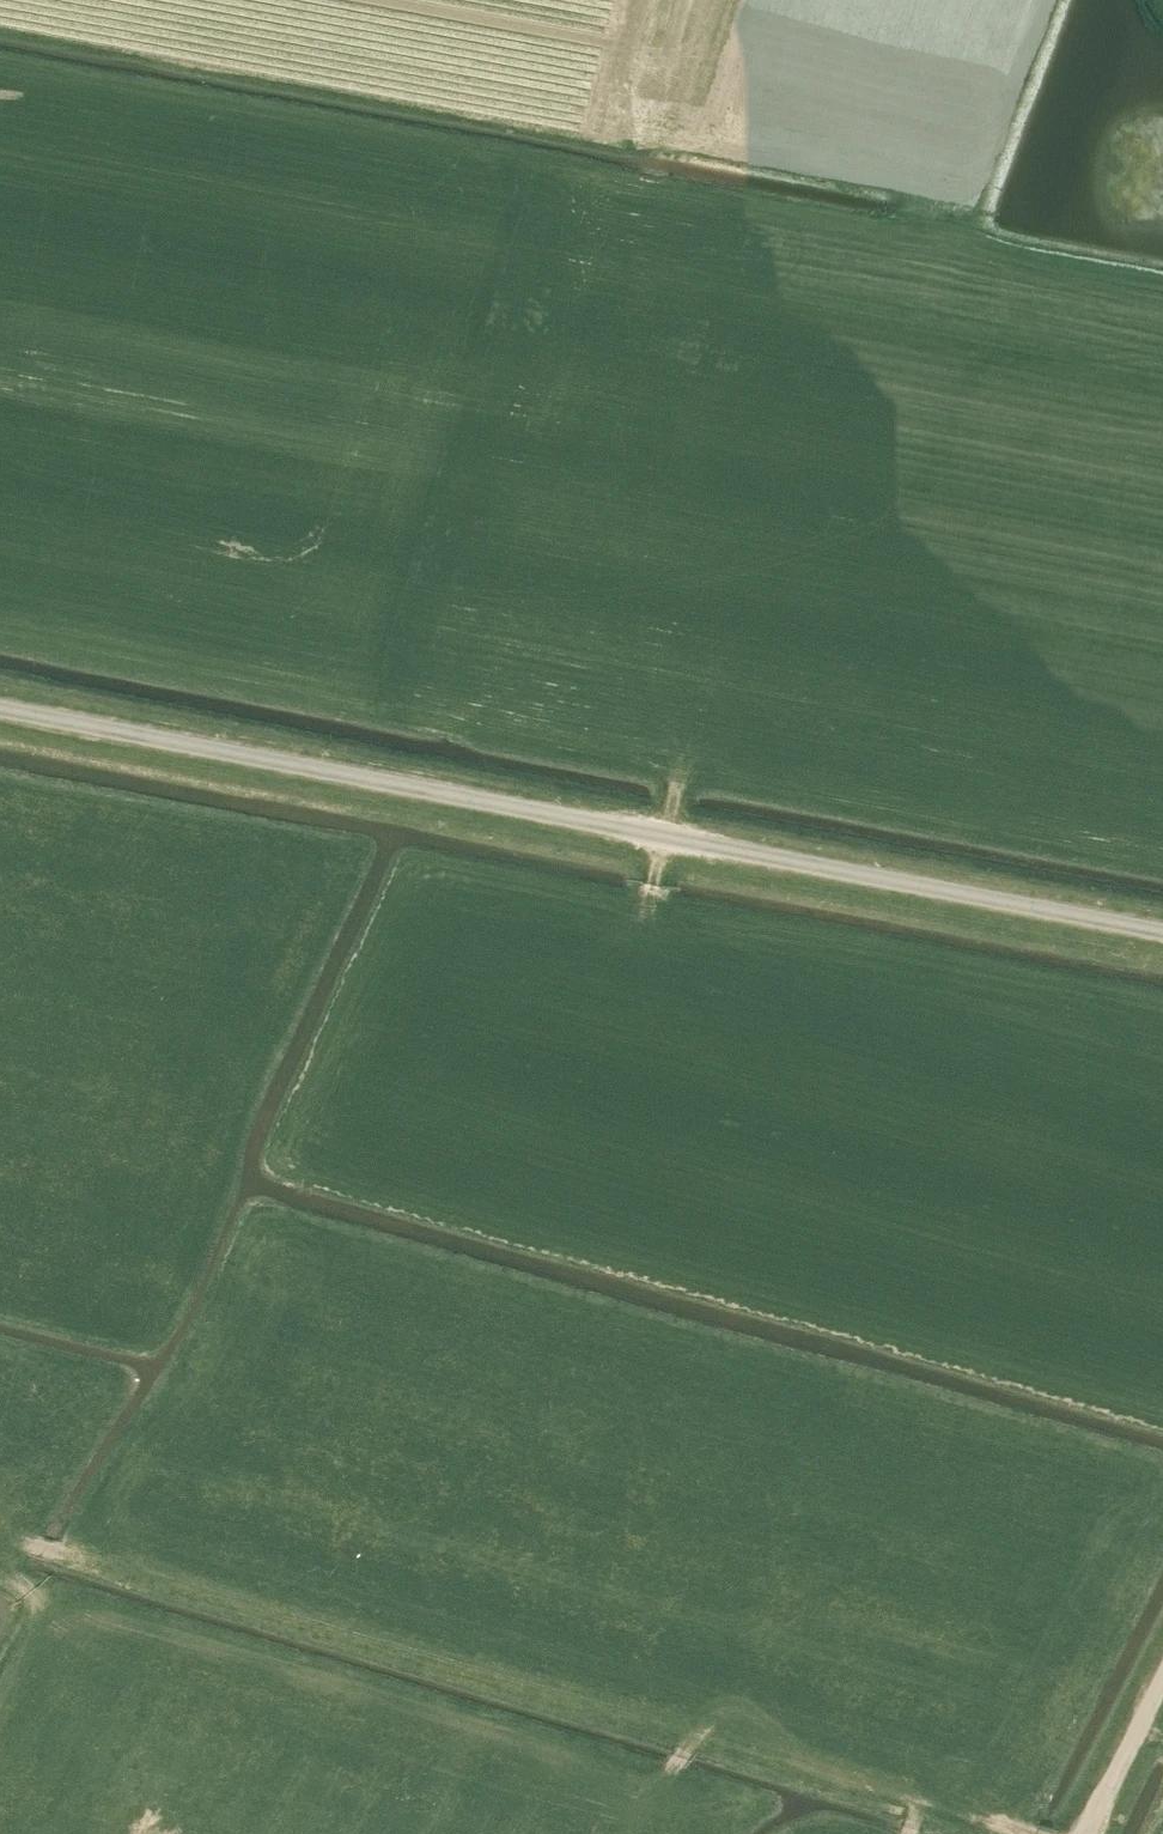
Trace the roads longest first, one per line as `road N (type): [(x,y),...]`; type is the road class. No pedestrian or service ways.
road 1 (tertiary): [(1162,932),(0,708)]
road 2 (unclassified): [(1090,1833),(1162,1680)]

